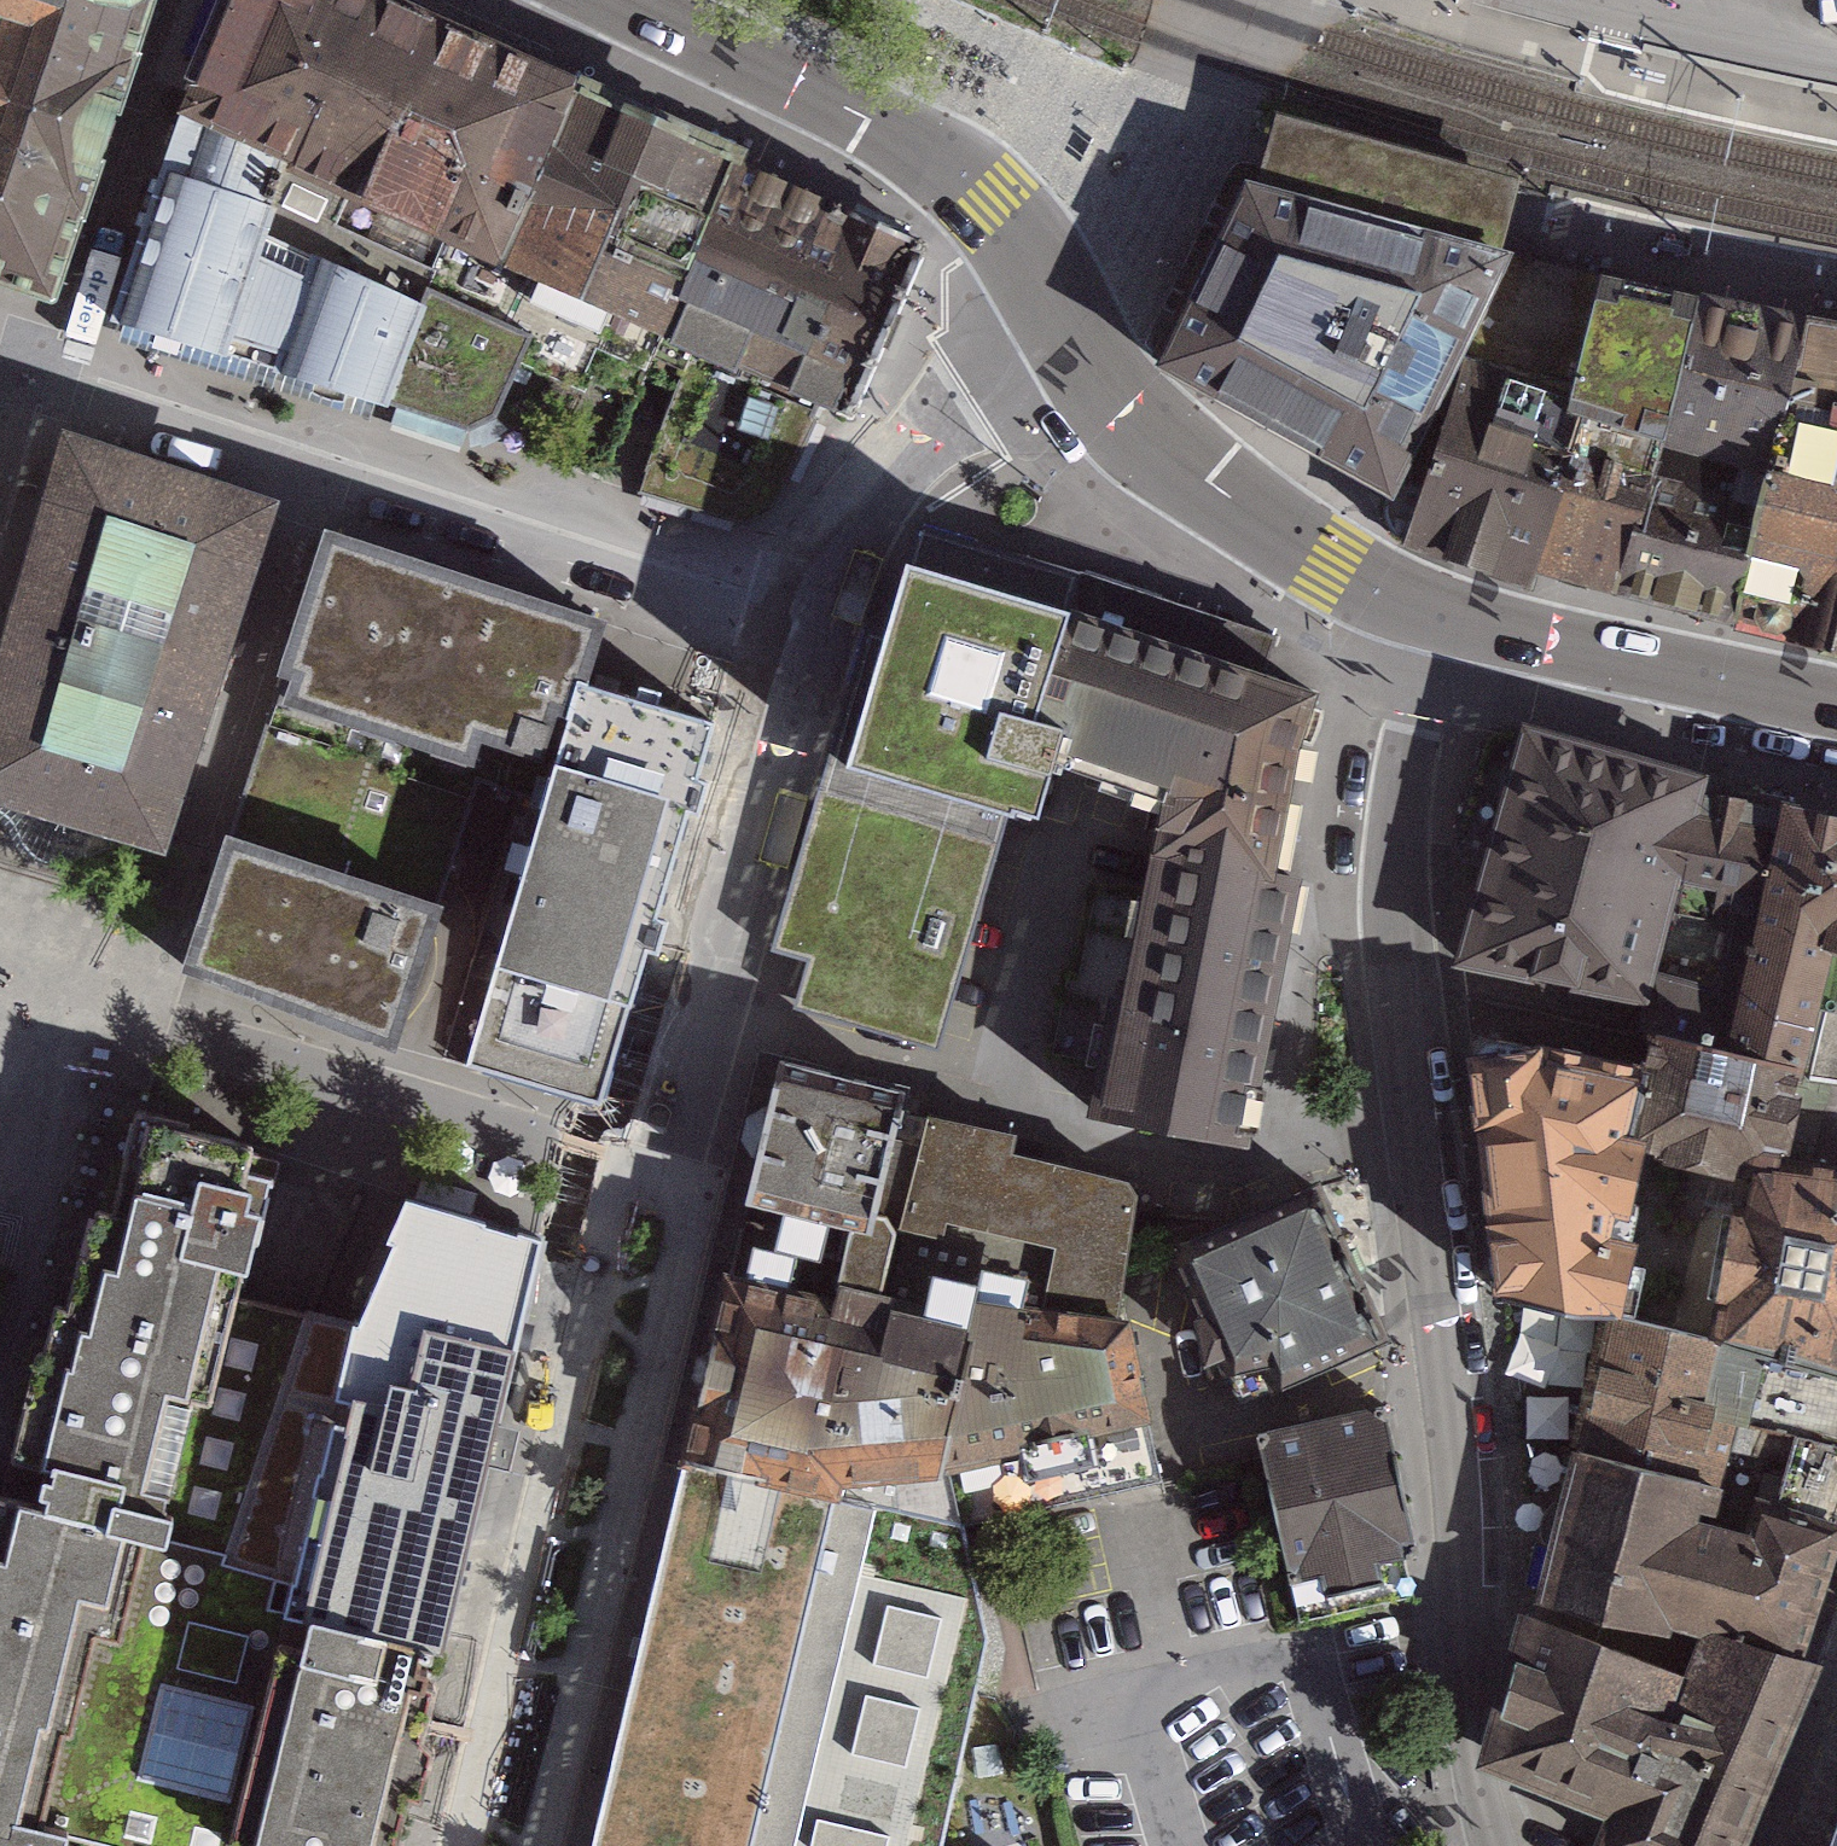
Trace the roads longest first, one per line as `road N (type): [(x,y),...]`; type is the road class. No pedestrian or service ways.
road 1 (residential): [(710,999),(503,1845)]
road 2 (residential): [(1424,1142),(1318,1159),(1123,1154),(710,999)]
road 3 (residential): [(1424,1142),(1475,1590),(1470,1727),(1493,1845)]
road 4 (residential): [(133,1024),(321,452)]
road 5 (primary): [(620,0),(928,147),(994,197),(1059,308)]
road 6 (residential): [(1447,618),(1399,799),(1400,968),(1424,1142)]
road 7 (residential): [(824,614),(321,452)]
road 8 (primary): [(1059,308),(1123,403),(1204,479),(1331,566),(1447,618)]
road 9 (residential): [(824,614),(710,999)]
road 10 (primary): [(1447,618),(1836,708)]
road 11 (residential): [(1059,308),(1000,379),(908,458),(857,527),(824,614)]
road 12 (residential): [(197,0),(64,365)]
road 13 (residential): [(321,452),(64,365)]
road 14 (residential): [(64,365),(0,568)]

